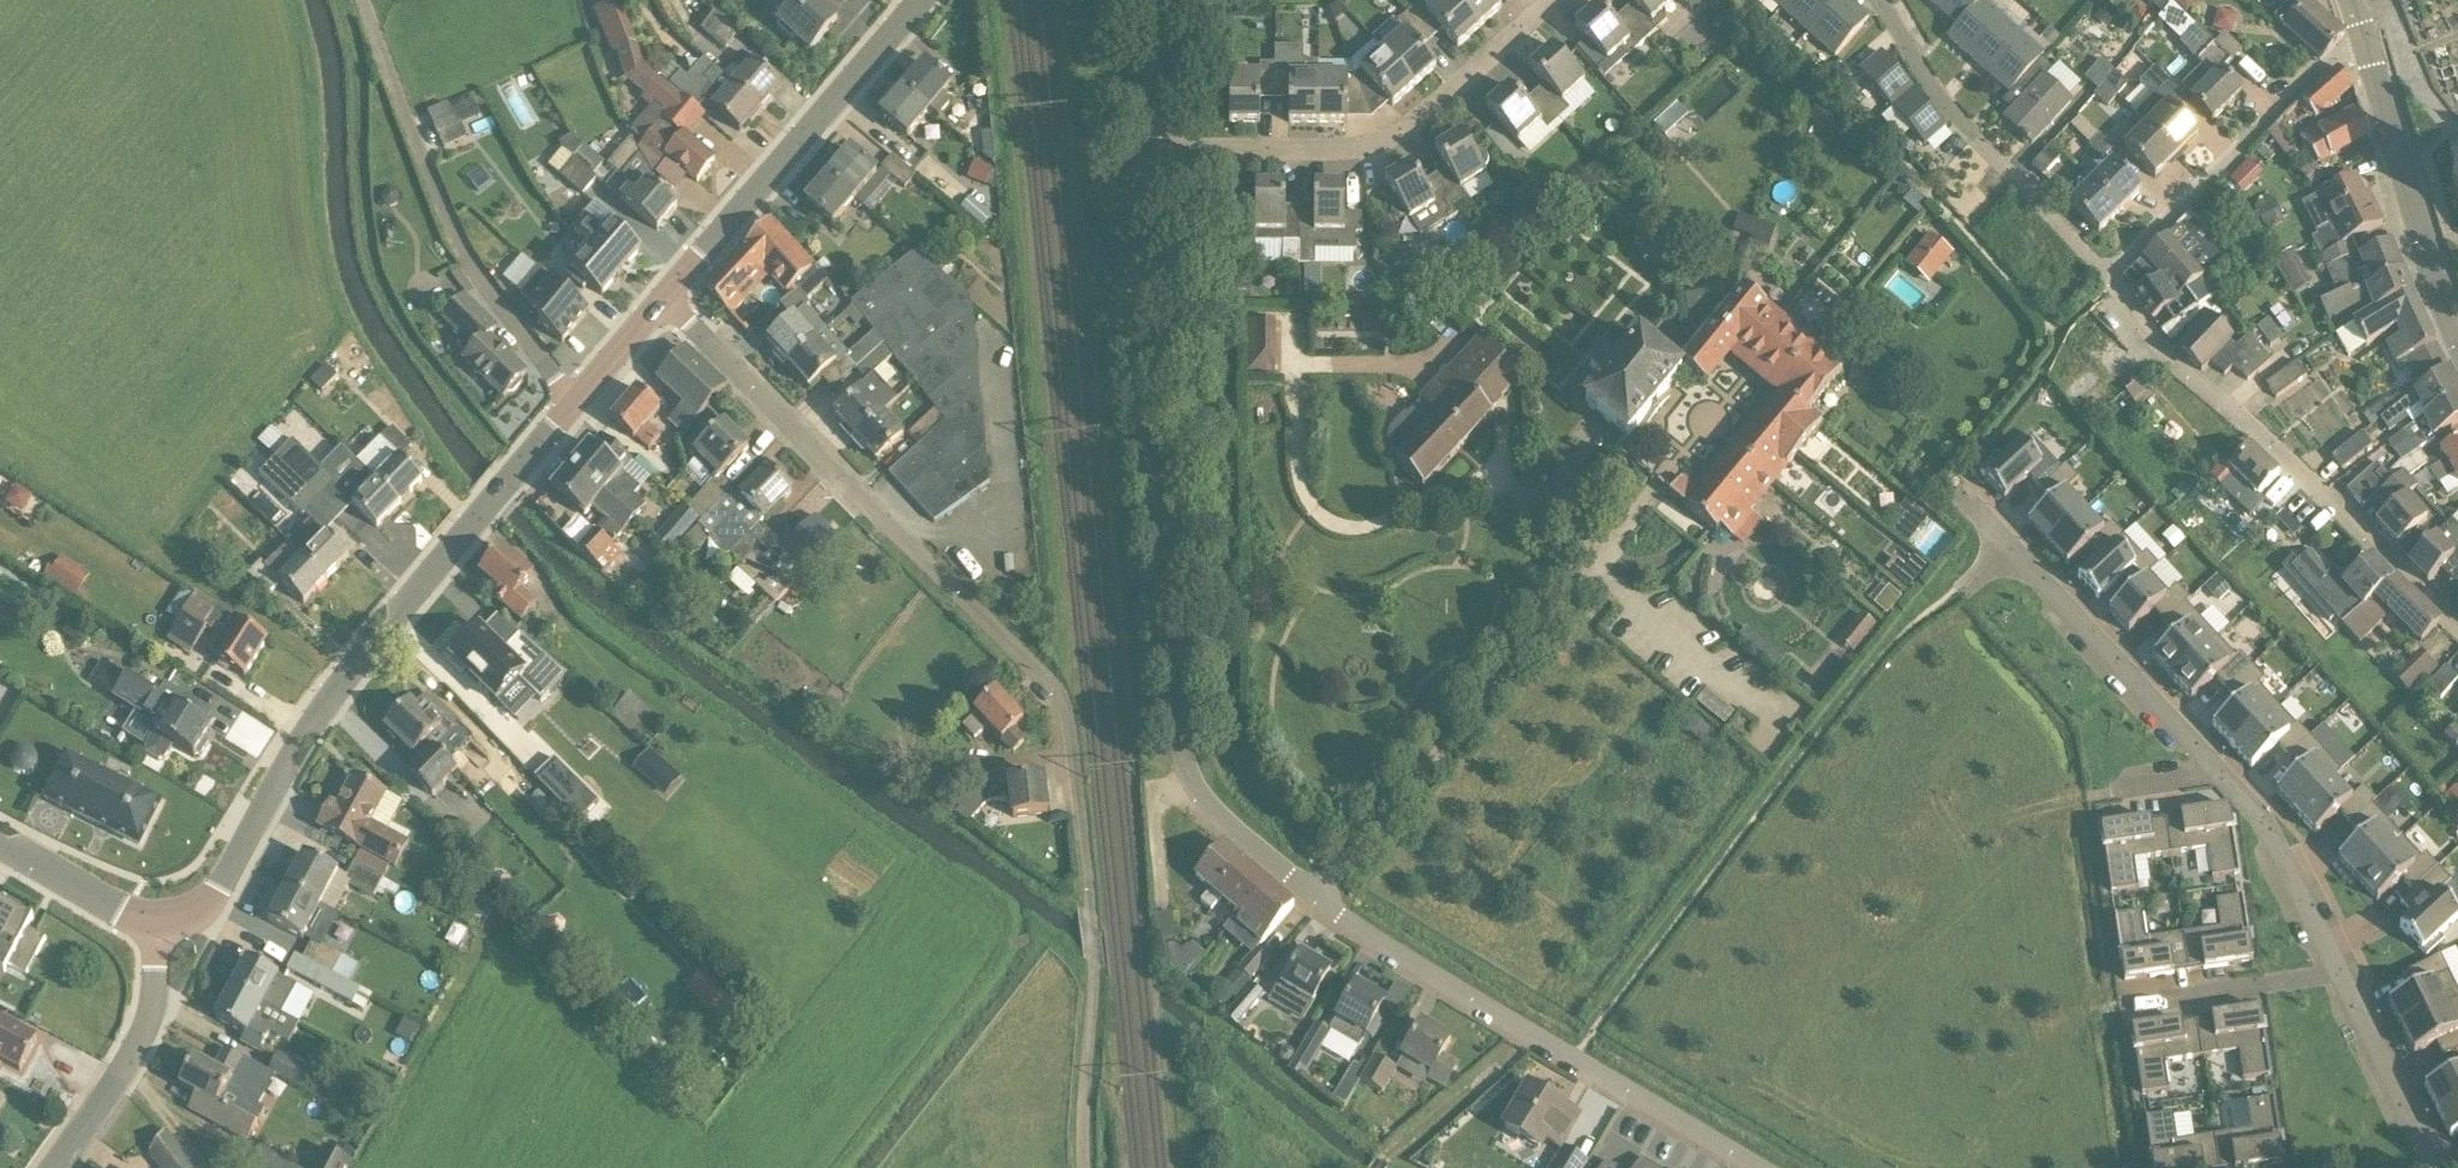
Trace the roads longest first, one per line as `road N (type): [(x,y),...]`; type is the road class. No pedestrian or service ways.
road 1 (unclassified): [(1083,1167),(1095,956),(1083,836),(1048,685),(665,295)]
road 2 (tertiary): [(167,926),(219,890),(332,692),(665,295)]
road 3 (residential): [(1184,766),(1206,805),(1349,928),(1754,1167)]
road 4 (unclassified): [(1184,766),(1138,352),(1147,149)]
road 5 (residential): [(2106,273),(2174,365),(2235,411),(2457,625)]
road 6 (residential): [(1147,149),(1388,143),(1550,0)]
road 7 (tertiary): [(665,295),(919,0)]
road 8 (residential): [(1877,0),(1929,87),(2106,273)]
road 9 (residential): [(2370,35),(2106,273)]
road 10 (residential): [(2457,334),(2370,35)]
road 11 (residential): [(2014,546),(2223,775)]
road 12 (residential): [(2223,775),(2267,823),(2342,975)]
road 13 (residential): [(2122,1004),(2342,975)]
road 14 (residential): [(2342,975),(2438,1167)]
road 15 (tertiary): [(167,926),(122,915),(0,847)]
road 16 (unclassified): [(122,1074),(156,1002),(167,926)]
road 17 (unclassified): [(1147,149),(1159,0)]
road 18 (residential): [(2089,797),(2223,775)]
road 19 (residential): [(122,1074),(208,1167)]

